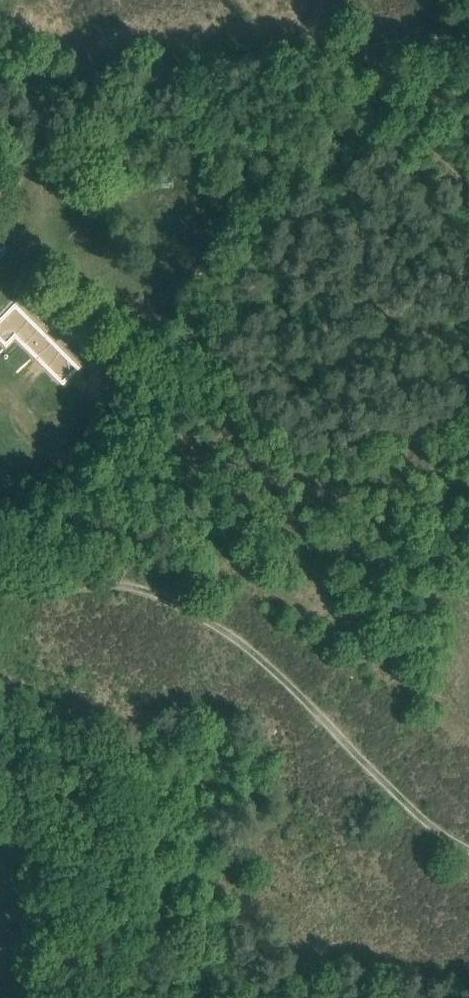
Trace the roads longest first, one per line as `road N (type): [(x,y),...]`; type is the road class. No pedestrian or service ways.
road 1 (track): [(468,848),(271,663),(184,602),(154,587),(0,588)]
road 2 (track): [(468,38),(188,63),(0,99)]

